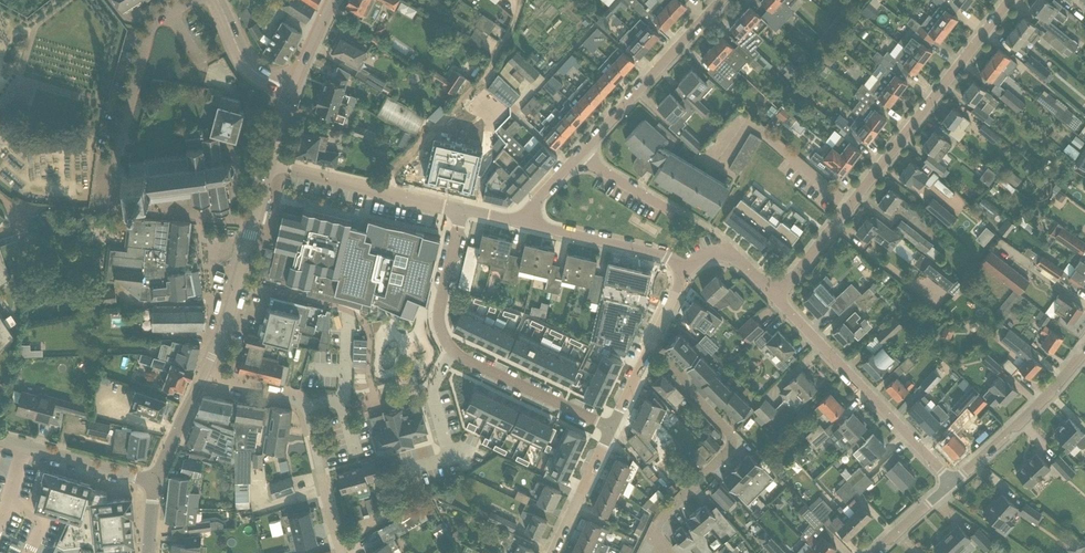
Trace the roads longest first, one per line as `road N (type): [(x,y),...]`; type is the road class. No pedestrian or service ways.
road 1 (residential): [(779,296),(1011,0)]
road 2 (residential): [(460,209),(438,313),(453,353),(610,430)]
road 3 (residential): [(204,375),(299,398),(337,552)]
road 4 (residential): [(955,482),(779,296)]
road 5 (residential): [(648,350),(727,429),(732,451),(663,521)]
road 6 (tertiary): [(204,375),(240,280),(270,164)]
road 7 (residential): [(585,152),(727,0)]
road 8 (residential): [(460,209),(270,164)]
road 9 (residential): [(955,482),(1084,345)]
road 10 (residential): [(683,271),(650,250),(519,222)]
road 11 (residential): [(152,485),(0,440)]
road 12 (residential): [(551,552),(610,430)]
road 13 (secondary): [(293,89),(251,69),(217,0)]
road 14 (tertiary): [(152,485),(204,375)]

